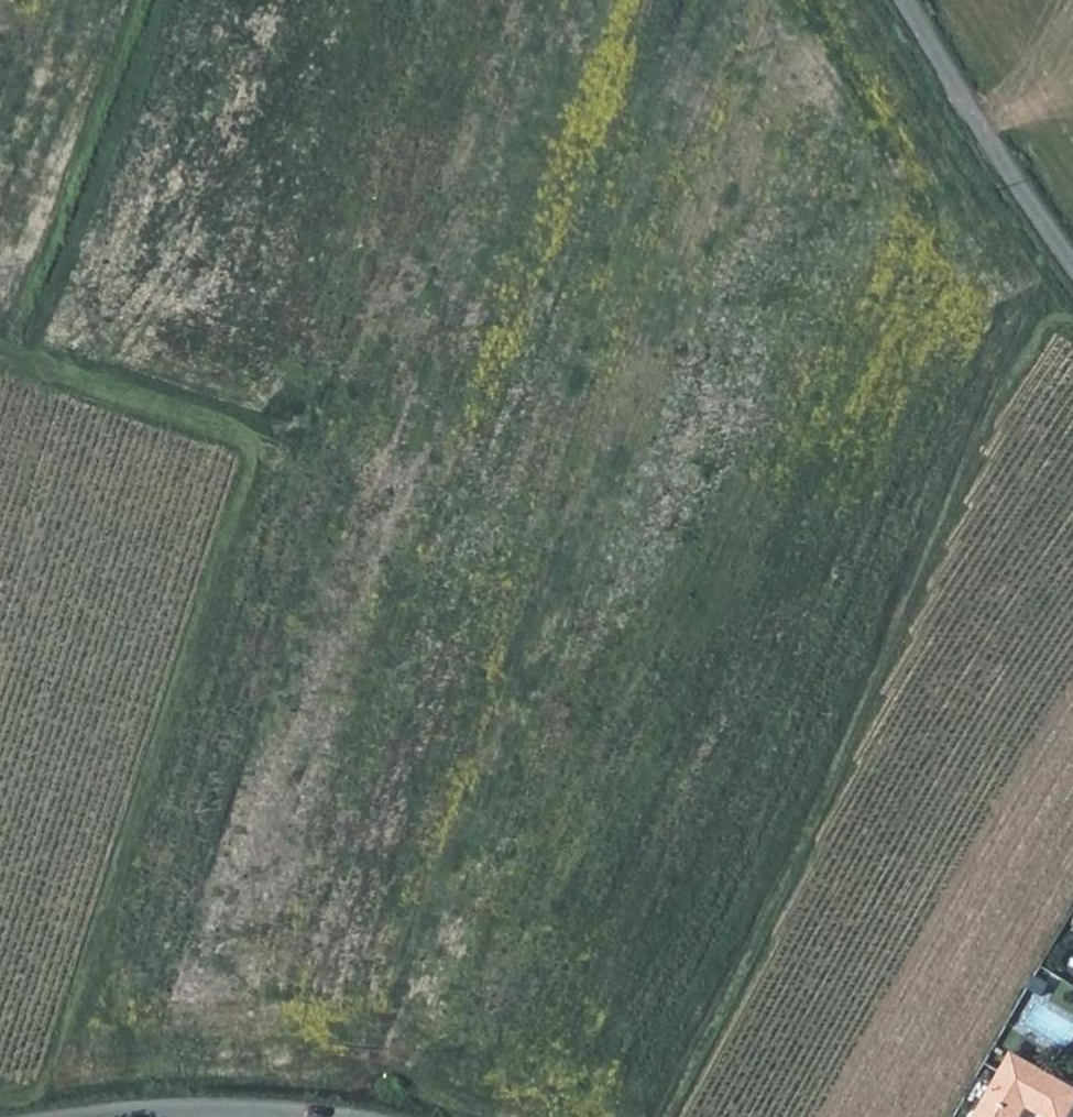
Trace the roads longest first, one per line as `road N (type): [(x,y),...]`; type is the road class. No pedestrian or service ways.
road 1 (unclassified): [(1072,260),(902,0)]
road 2 (unclassified): [(332,1116),(243,1108),(114,1116)]

